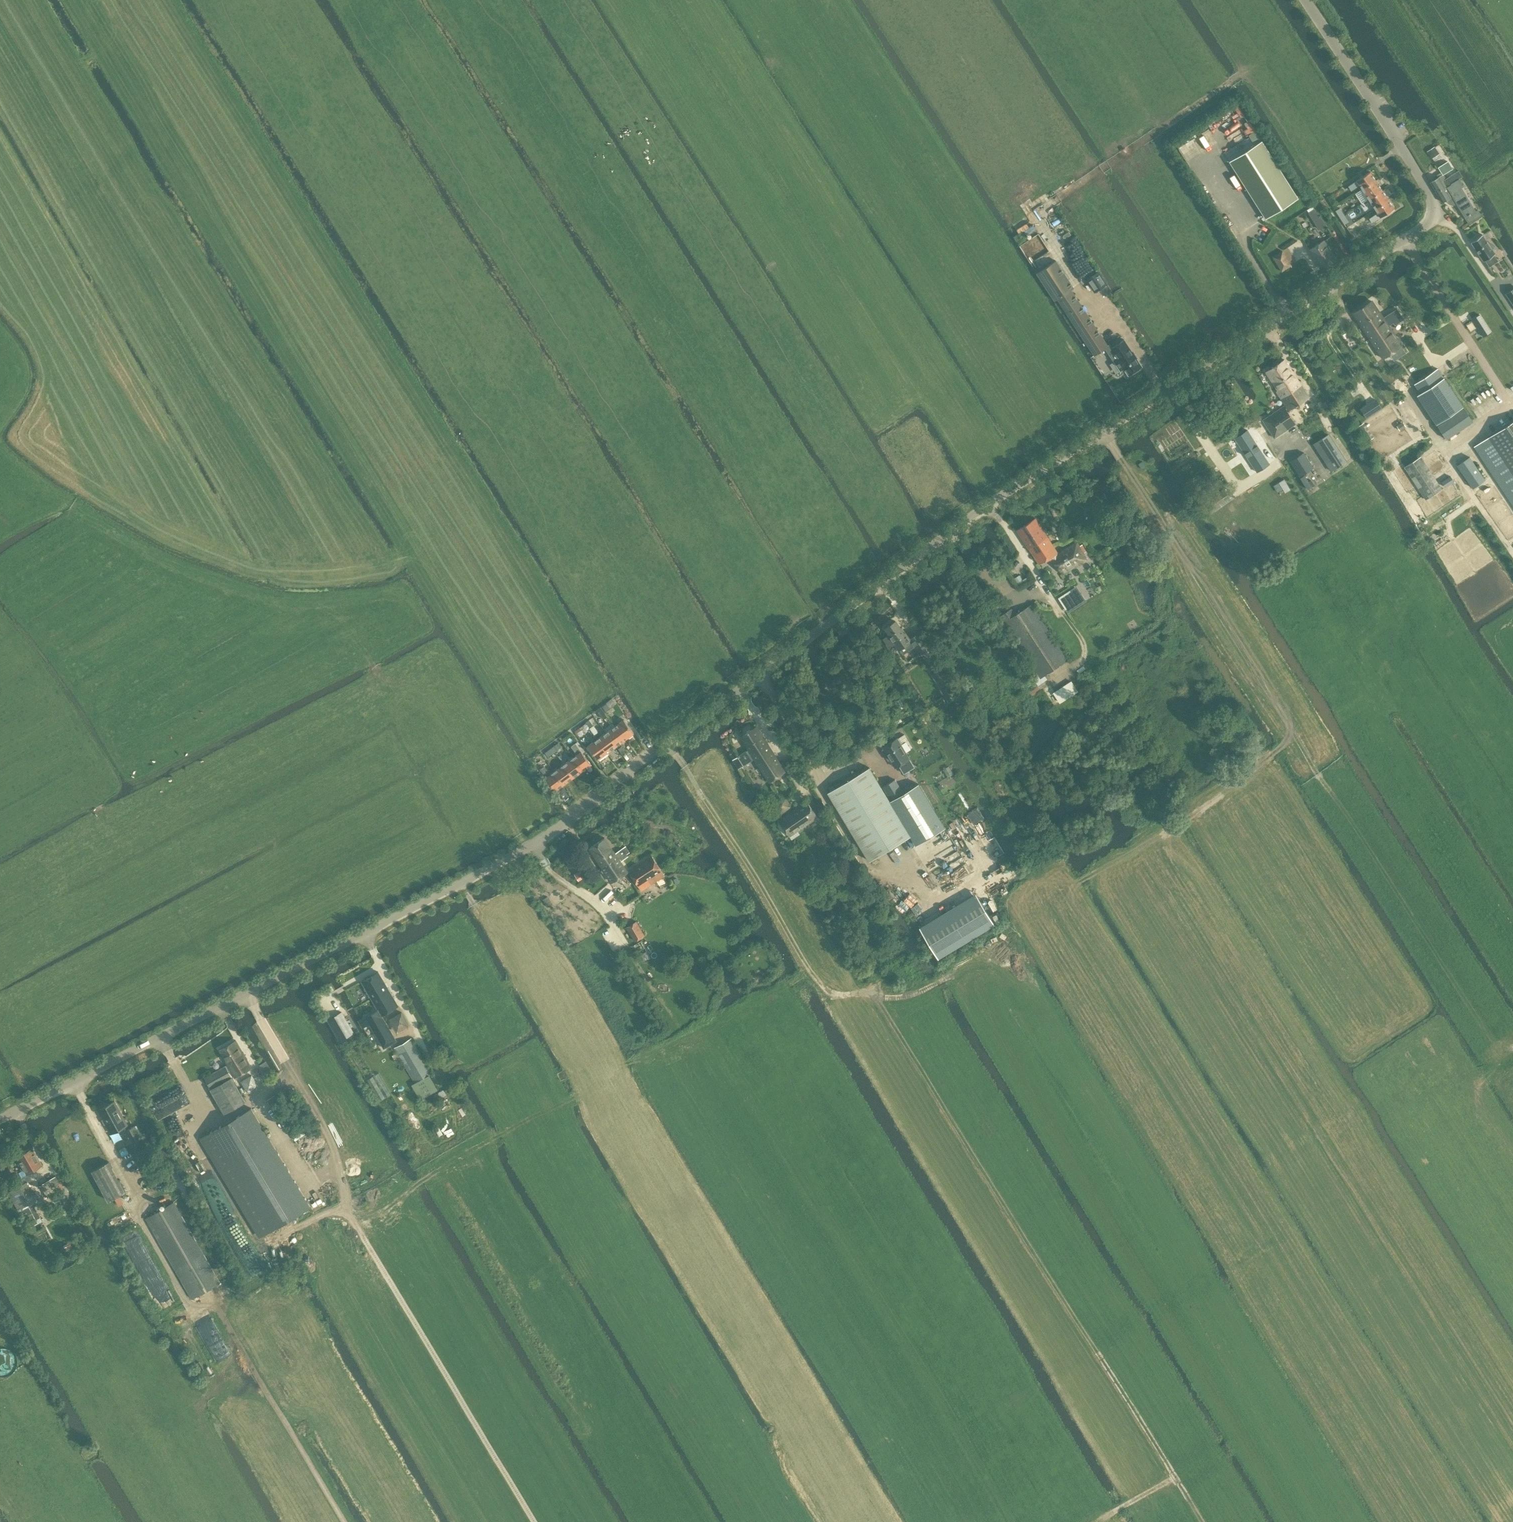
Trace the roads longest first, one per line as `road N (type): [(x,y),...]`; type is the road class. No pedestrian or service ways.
road 1 (unclassified): [(0,1121),(550,832),(1020,483),(1423,227),(1430,195),(1305,0)]
road 2 (track): [(876,996),(1200,1521)]
road 3 (track): [(141,1205),(140,1218),(188,1305),(213,1303),(344,1521)]
road 4 (track): [(698,790),(824,989),(905,997),(944,979)]
road 5 (track): [(1462,330),(1401,385),(1512,553)]

